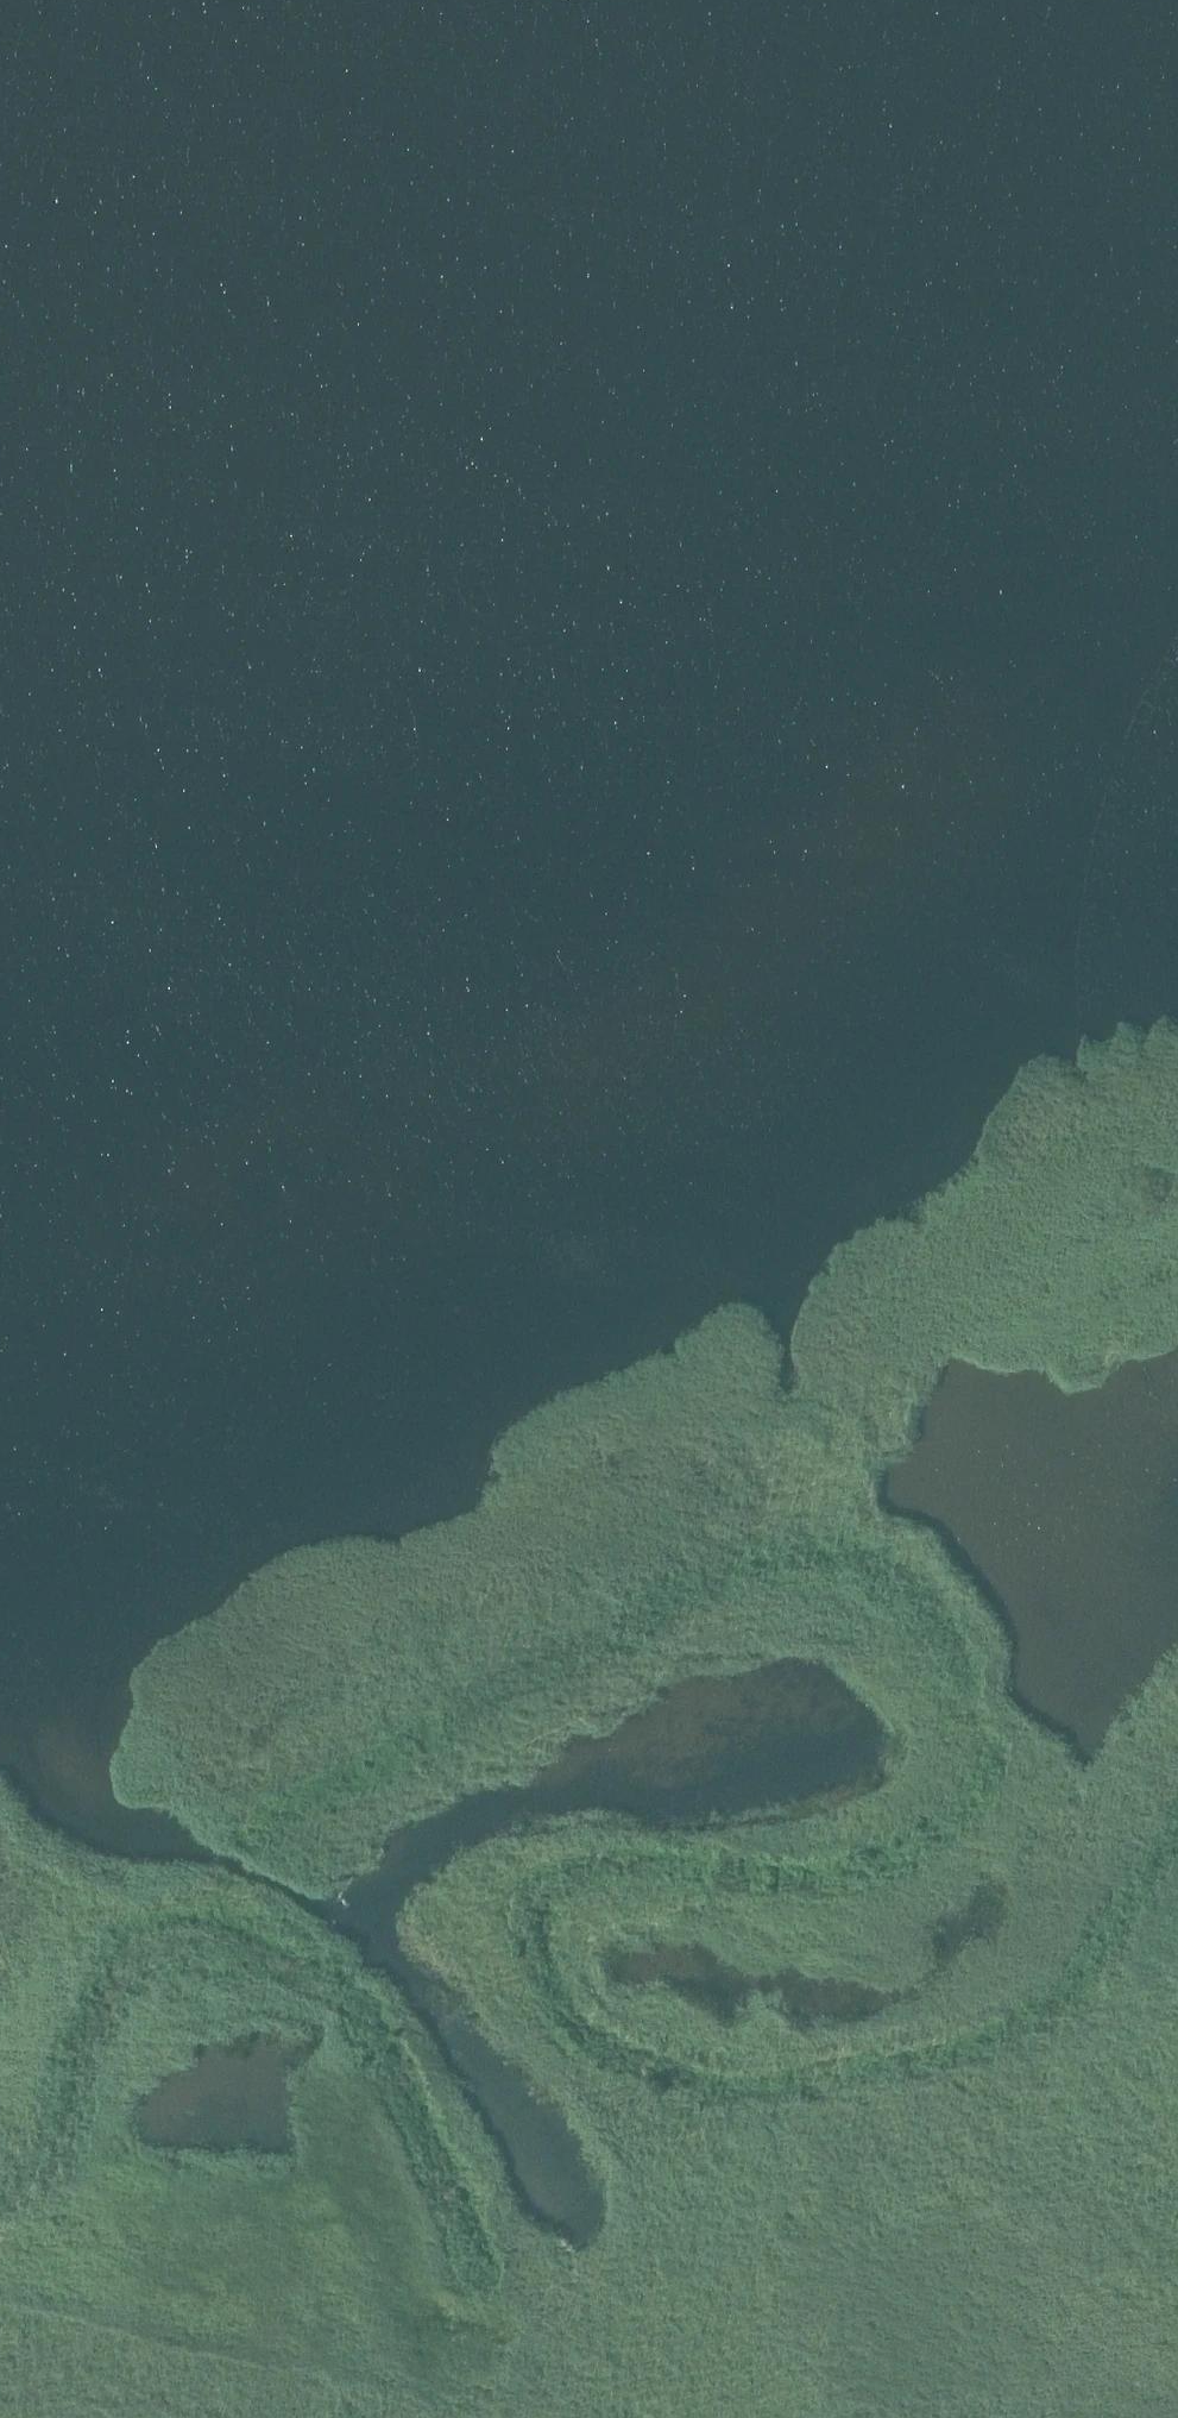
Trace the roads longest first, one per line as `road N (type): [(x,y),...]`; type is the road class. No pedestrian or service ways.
road 1 (track): [(0,2207),(52,2162),(84,2040),(123,1967),(164,1941),(220,1944),(288,1965),(348,1996),(419,2132),(476,2284)]

